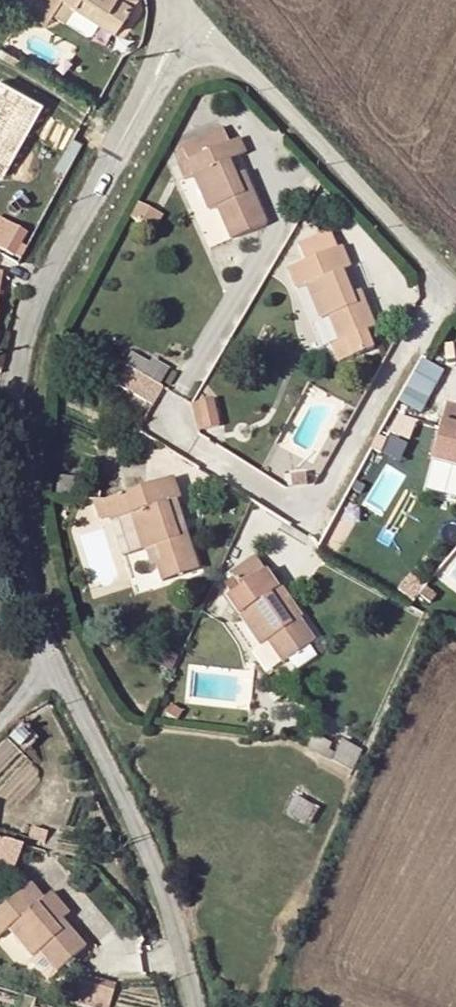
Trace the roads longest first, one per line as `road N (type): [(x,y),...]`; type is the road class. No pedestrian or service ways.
road 1 (unclassified): [(198,1006),(141,838),(33,600),(15,508),(17,383),(34,318),(116,152)]
road 2 (residential): [(169,427),(310,509),(332,486),(443,272)]
road 3 (unclassified): [(443,272),(236,62),(181,35)]
road 4 (unclassified): [(116,152),(174,64),(181,35)]
road 5 (unclassified): [(166,34),(116,152)]

